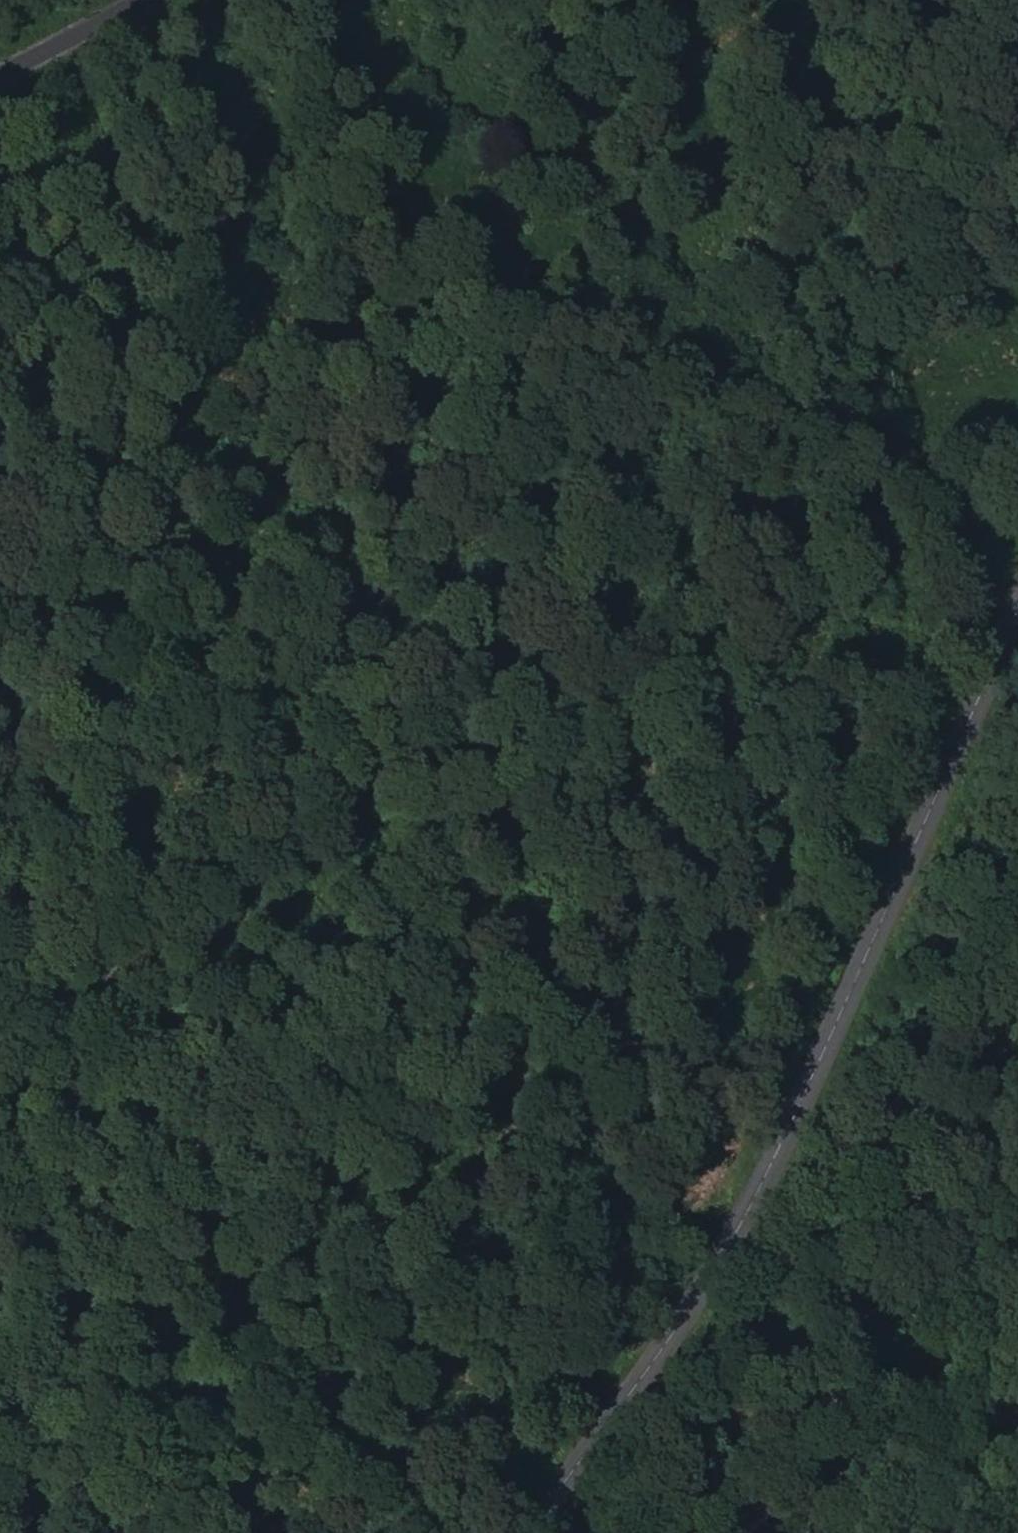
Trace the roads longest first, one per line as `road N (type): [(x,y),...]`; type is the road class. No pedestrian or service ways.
road 1 (tertiary): [(1017,612),(743,1218),(673,1338),(526,1532)]
road 2 (unclassified): [(158,0),(0,84)]

